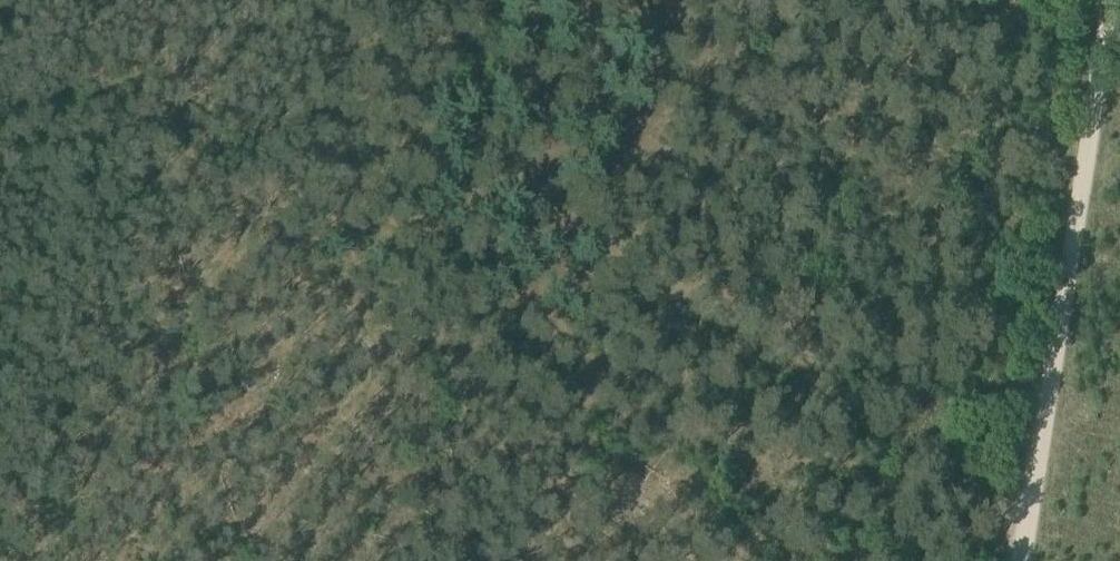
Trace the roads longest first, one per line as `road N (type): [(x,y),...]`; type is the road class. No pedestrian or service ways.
road 1 (track): [(1026,560),(1104,34)]

